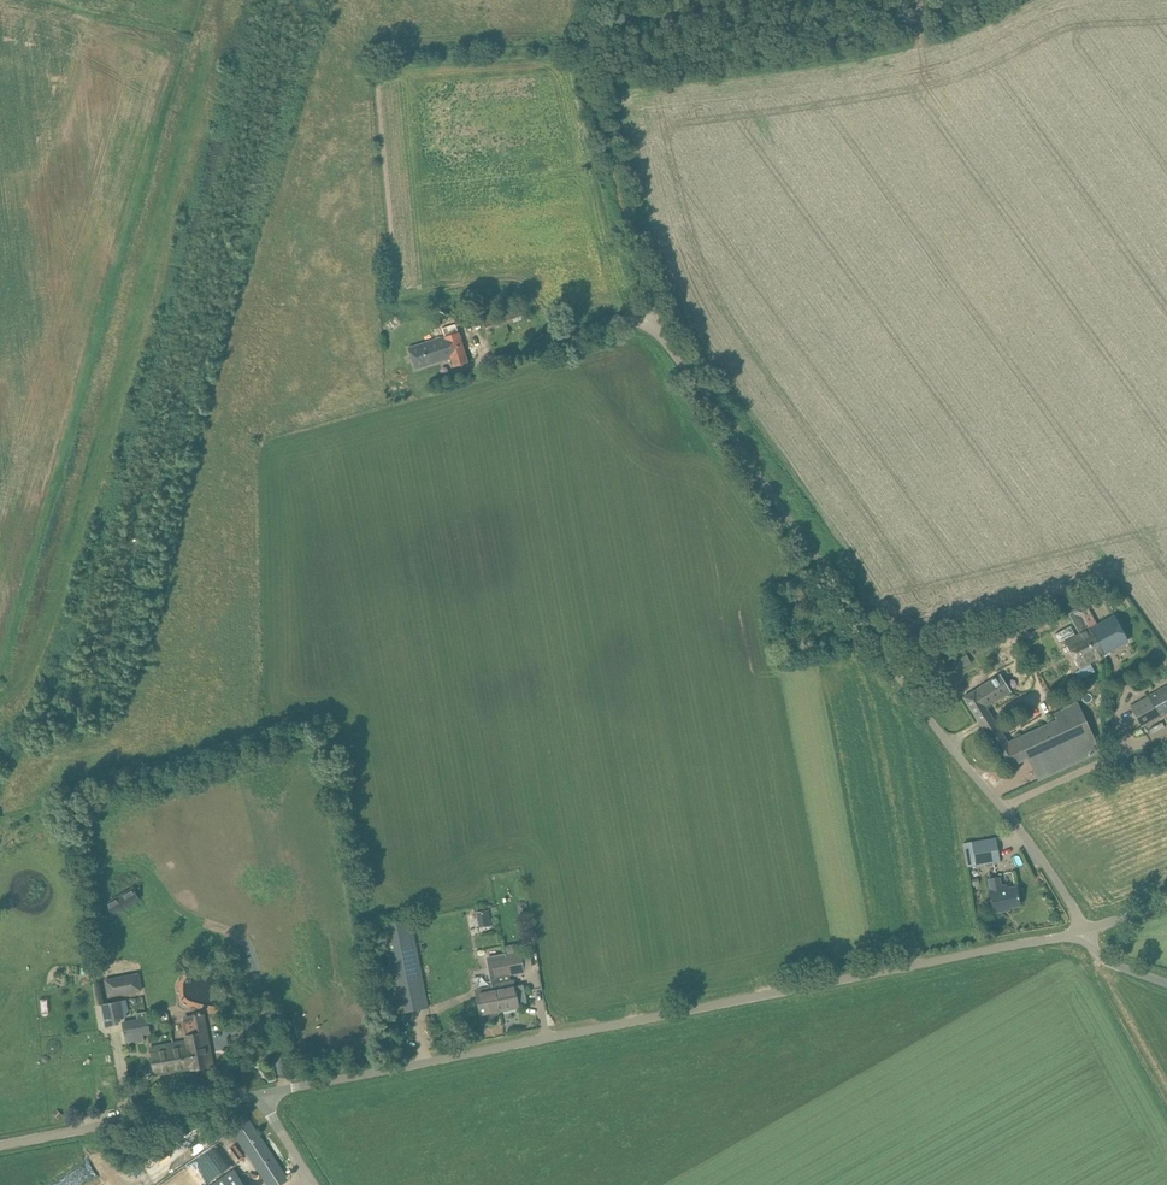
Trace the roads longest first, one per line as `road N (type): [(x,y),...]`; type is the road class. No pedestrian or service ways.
road 1 (unclassified): [(1085,931),(1039,854),(947,743),(658,334),(614,163),(585,85),(583,47)]
road 2 (unclassified): [(257,1094),(1085,931)]
road 3 (unclassified): [(0,1146),(257,1094)]
road 4 (track): [(1166,1098),(1104,986),(1097,954)]

